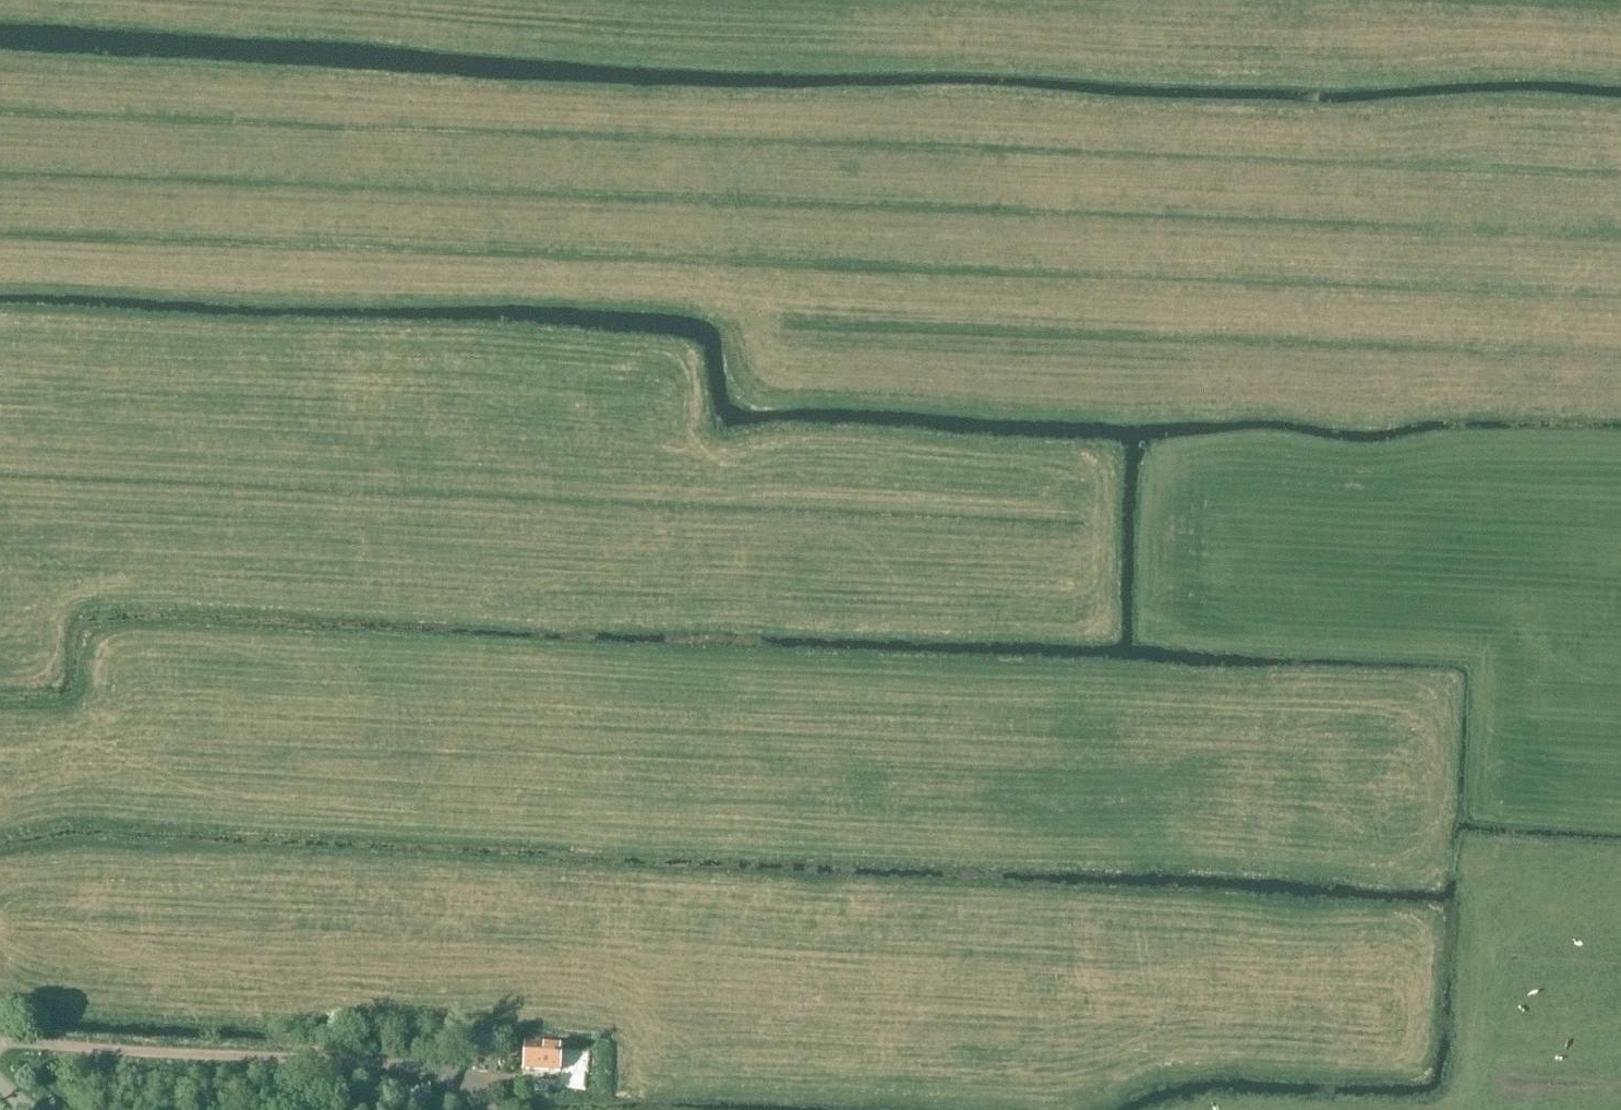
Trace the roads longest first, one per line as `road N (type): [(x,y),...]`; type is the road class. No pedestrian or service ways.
road 1 (track): [(0,1052),(448,1070),(478,1085),(490,1109)]

